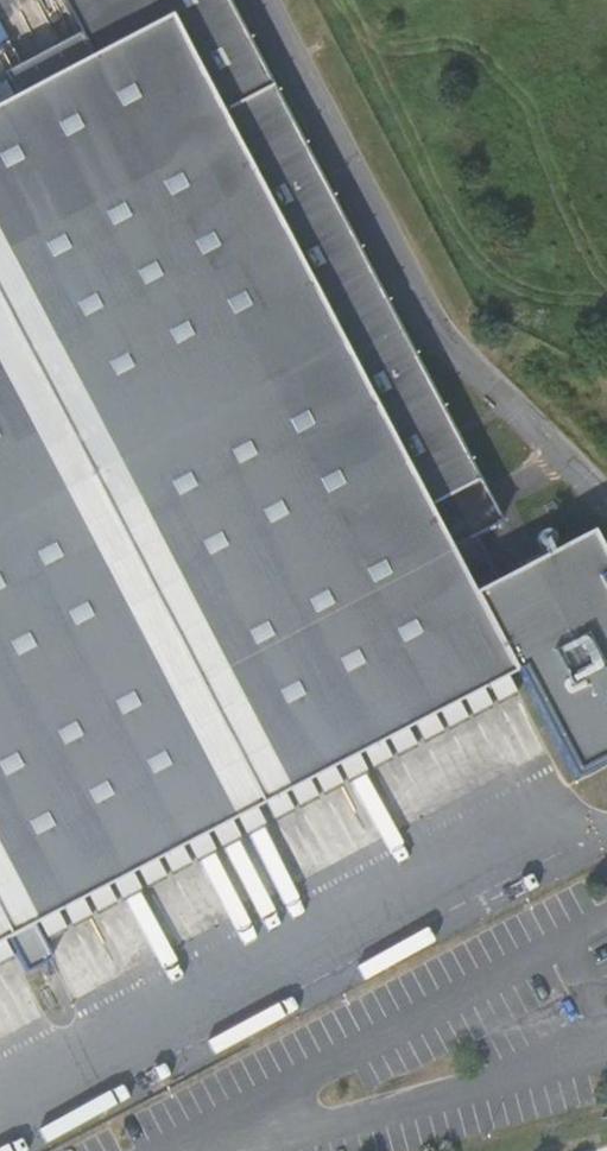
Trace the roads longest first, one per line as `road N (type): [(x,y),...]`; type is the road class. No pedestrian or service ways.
road 1 (track): [(526,0),(547,48),(606,97)]

